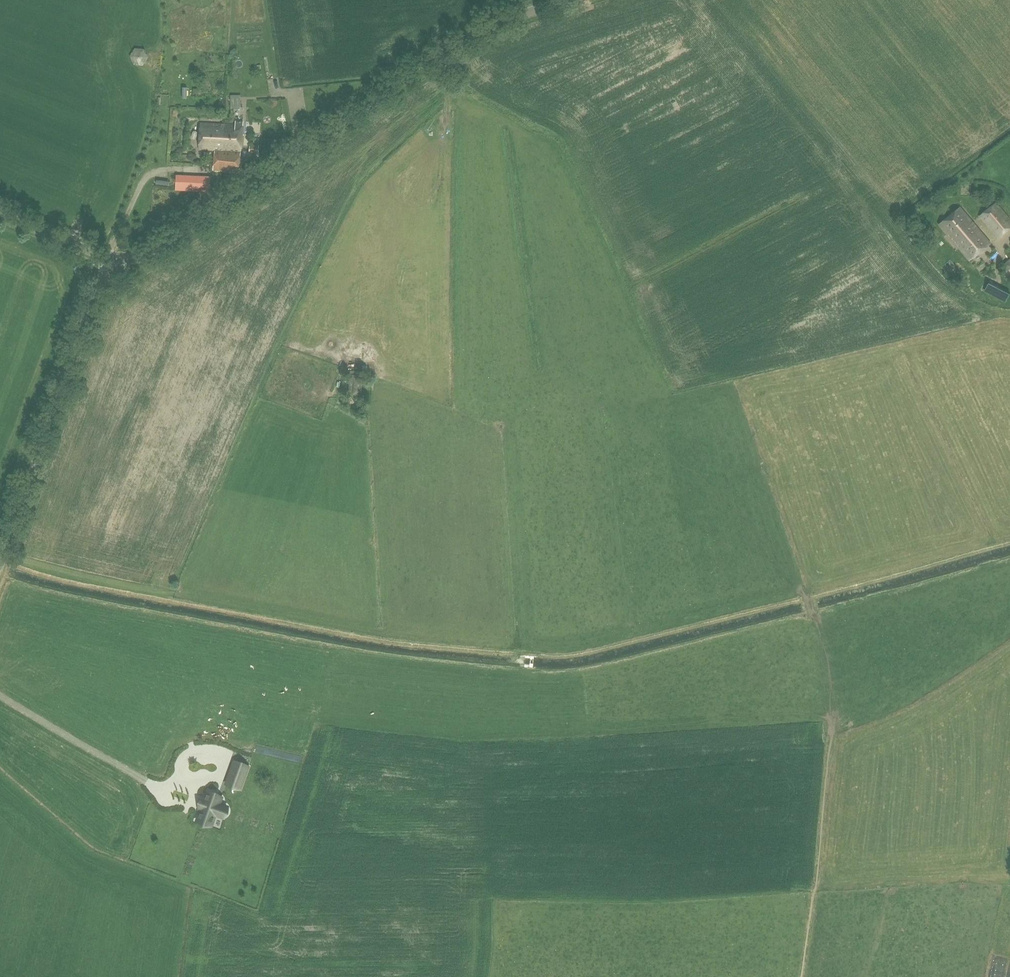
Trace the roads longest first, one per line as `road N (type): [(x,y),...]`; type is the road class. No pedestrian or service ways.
road 1 (unclassified): [(108,257),(138,258),(168,245),(491,23),(563,0)]
road 2 (unclassified): [(0,560),(108,257)]

